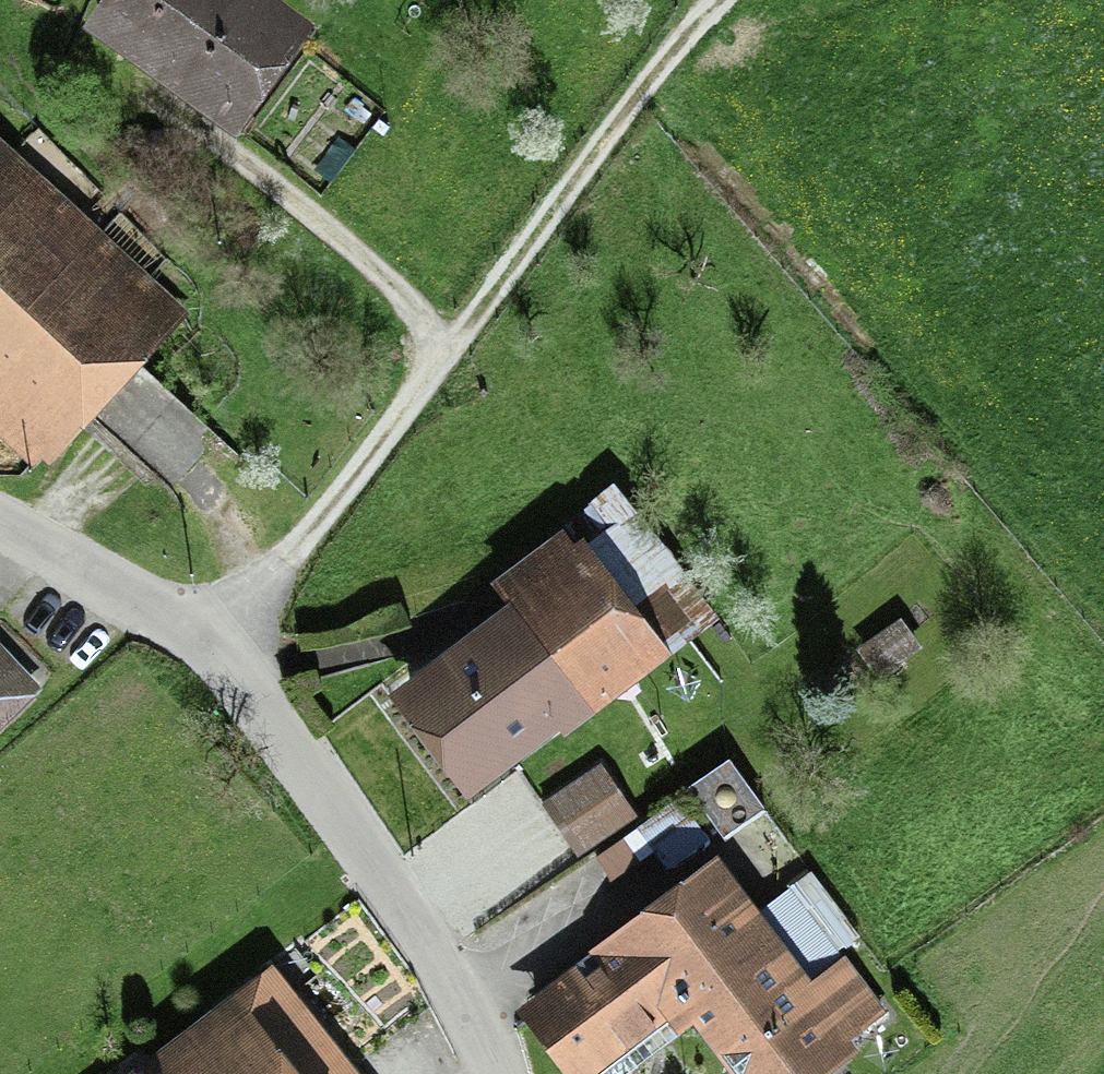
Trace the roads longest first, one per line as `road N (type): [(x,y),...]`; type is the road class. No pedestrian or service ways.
road 1 (residential): [(0,521),(170,615),(237,676),(395,892),(495,1073)]
road 2 (track): [(207,643),(443,371),(679,56)]
road 3 (track): [(443,371),(384,286),(130,86)]

